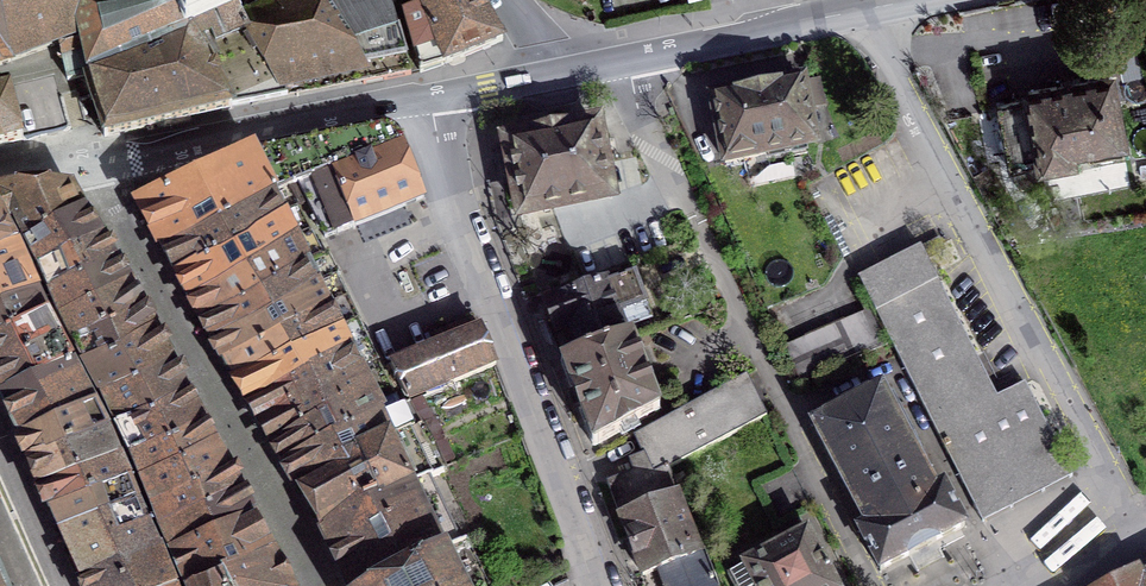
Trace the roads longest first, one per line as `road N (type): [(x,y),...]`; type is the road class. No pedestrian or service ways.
road 1 (residential): [(863,16),(1145,540)]
road 2 (residential): [(874,585),(623,62)]
road 3 (residential): [(598,585),(453,199),(427,99)]
road 4 (residential): [(89,162),(320,585)]
road 5 (primary): [(133,156),(427,99)]
road 6 (primary): [(623,62),(863,16)]
road 7 (primary): [(427,99),(551,76)]

